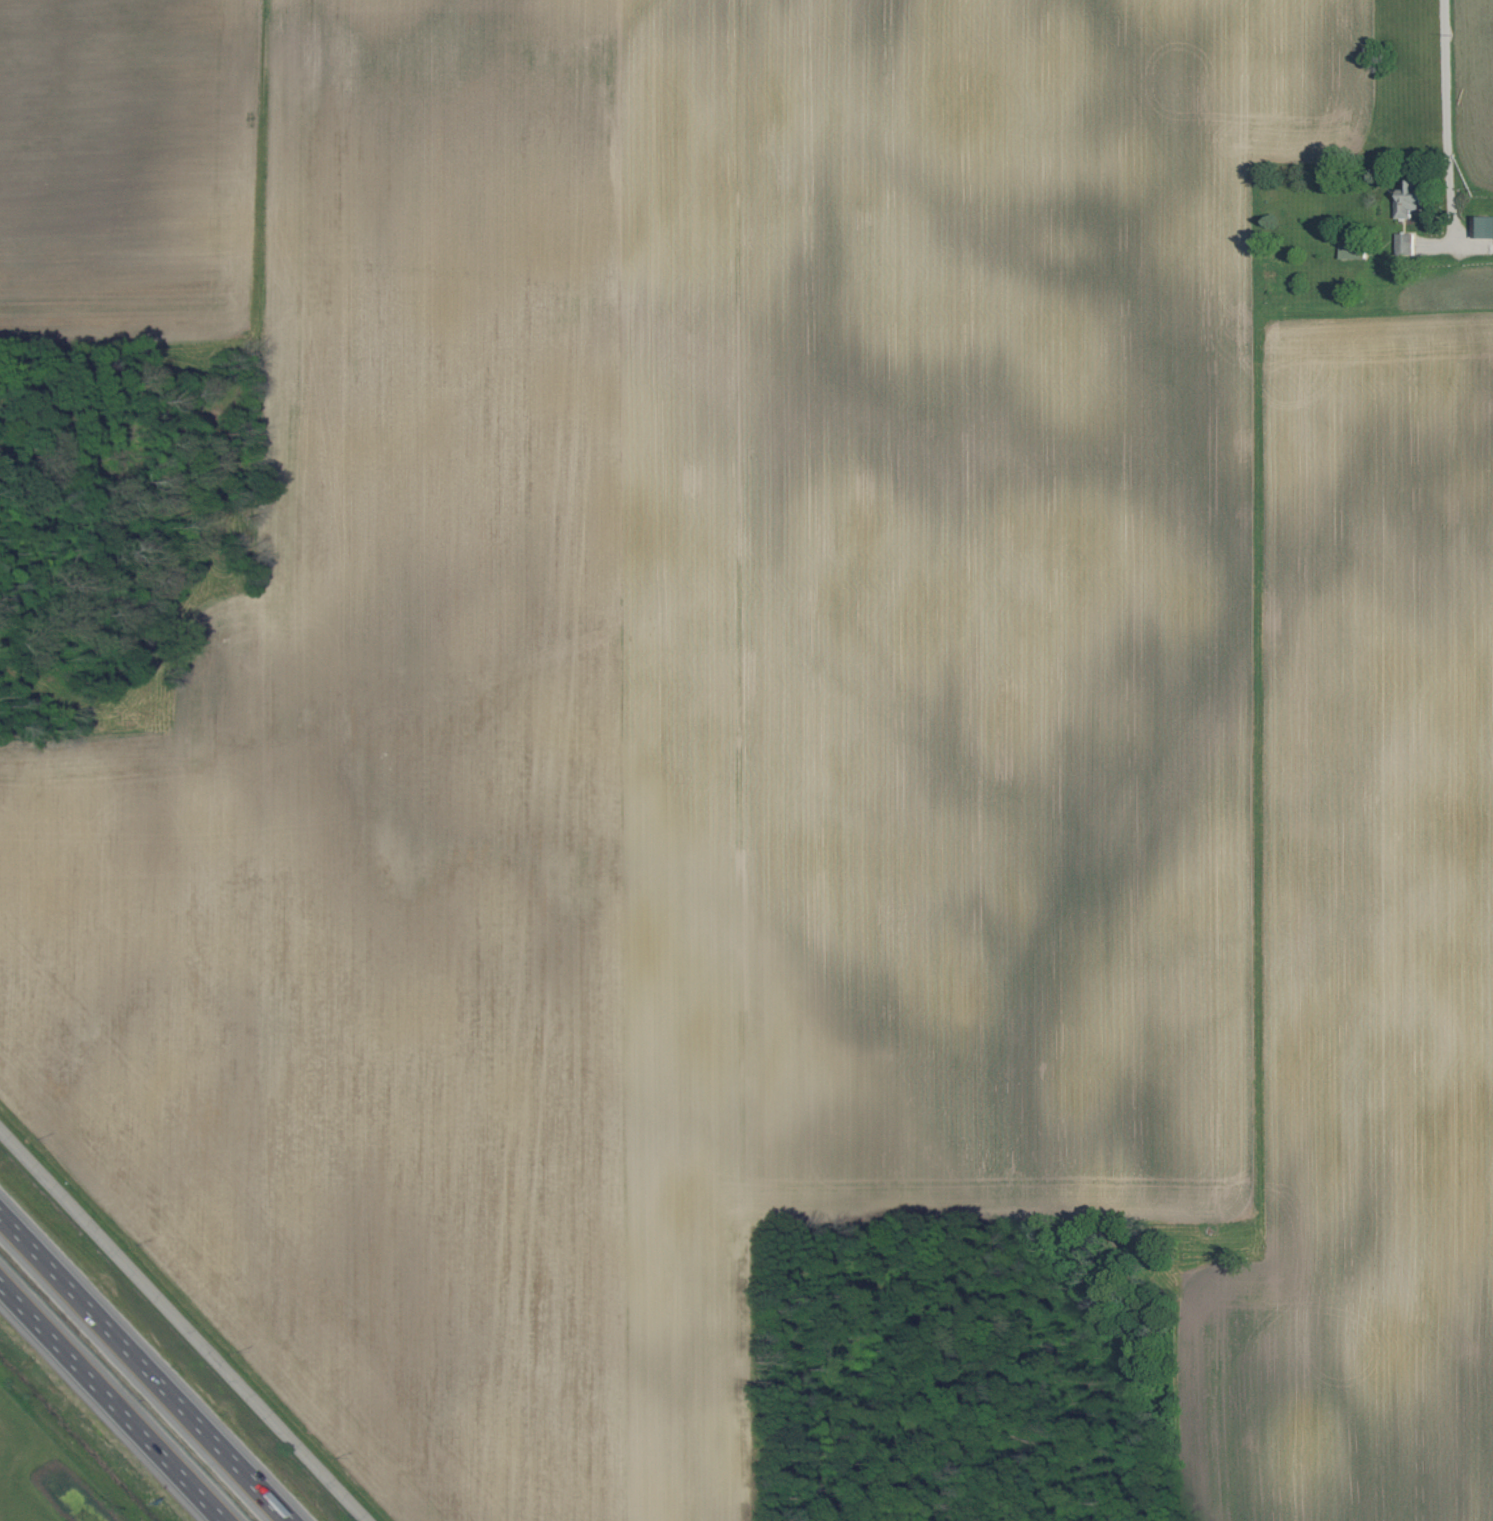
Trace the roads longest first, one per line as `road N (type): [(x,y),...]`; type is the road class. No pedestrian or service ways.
road 1 (residential): [(369,1520),(0,1131)]
road 2 (motorway): [(293,1520),(0,1211)]
road 3 (motorway): [(0,1290),(218,1520)]

